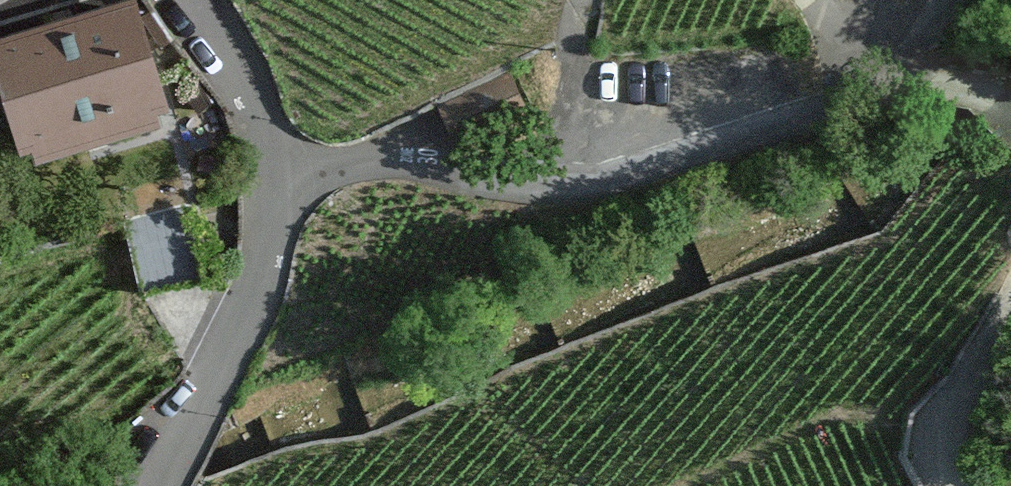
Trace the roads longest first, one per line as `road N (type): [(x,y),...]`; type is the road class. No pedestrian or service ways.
road 1 (residential): [(270,175),(446,161),(578,189),(678,163),(873,88),(915,45)]
road 2 (residential): [(163,485),(259,286),(270,175)]
road 3 (residential): [(195,0),(249,94),(270,175)]
road 4 (track): [(1010,359),(955,440),(955,485)]

